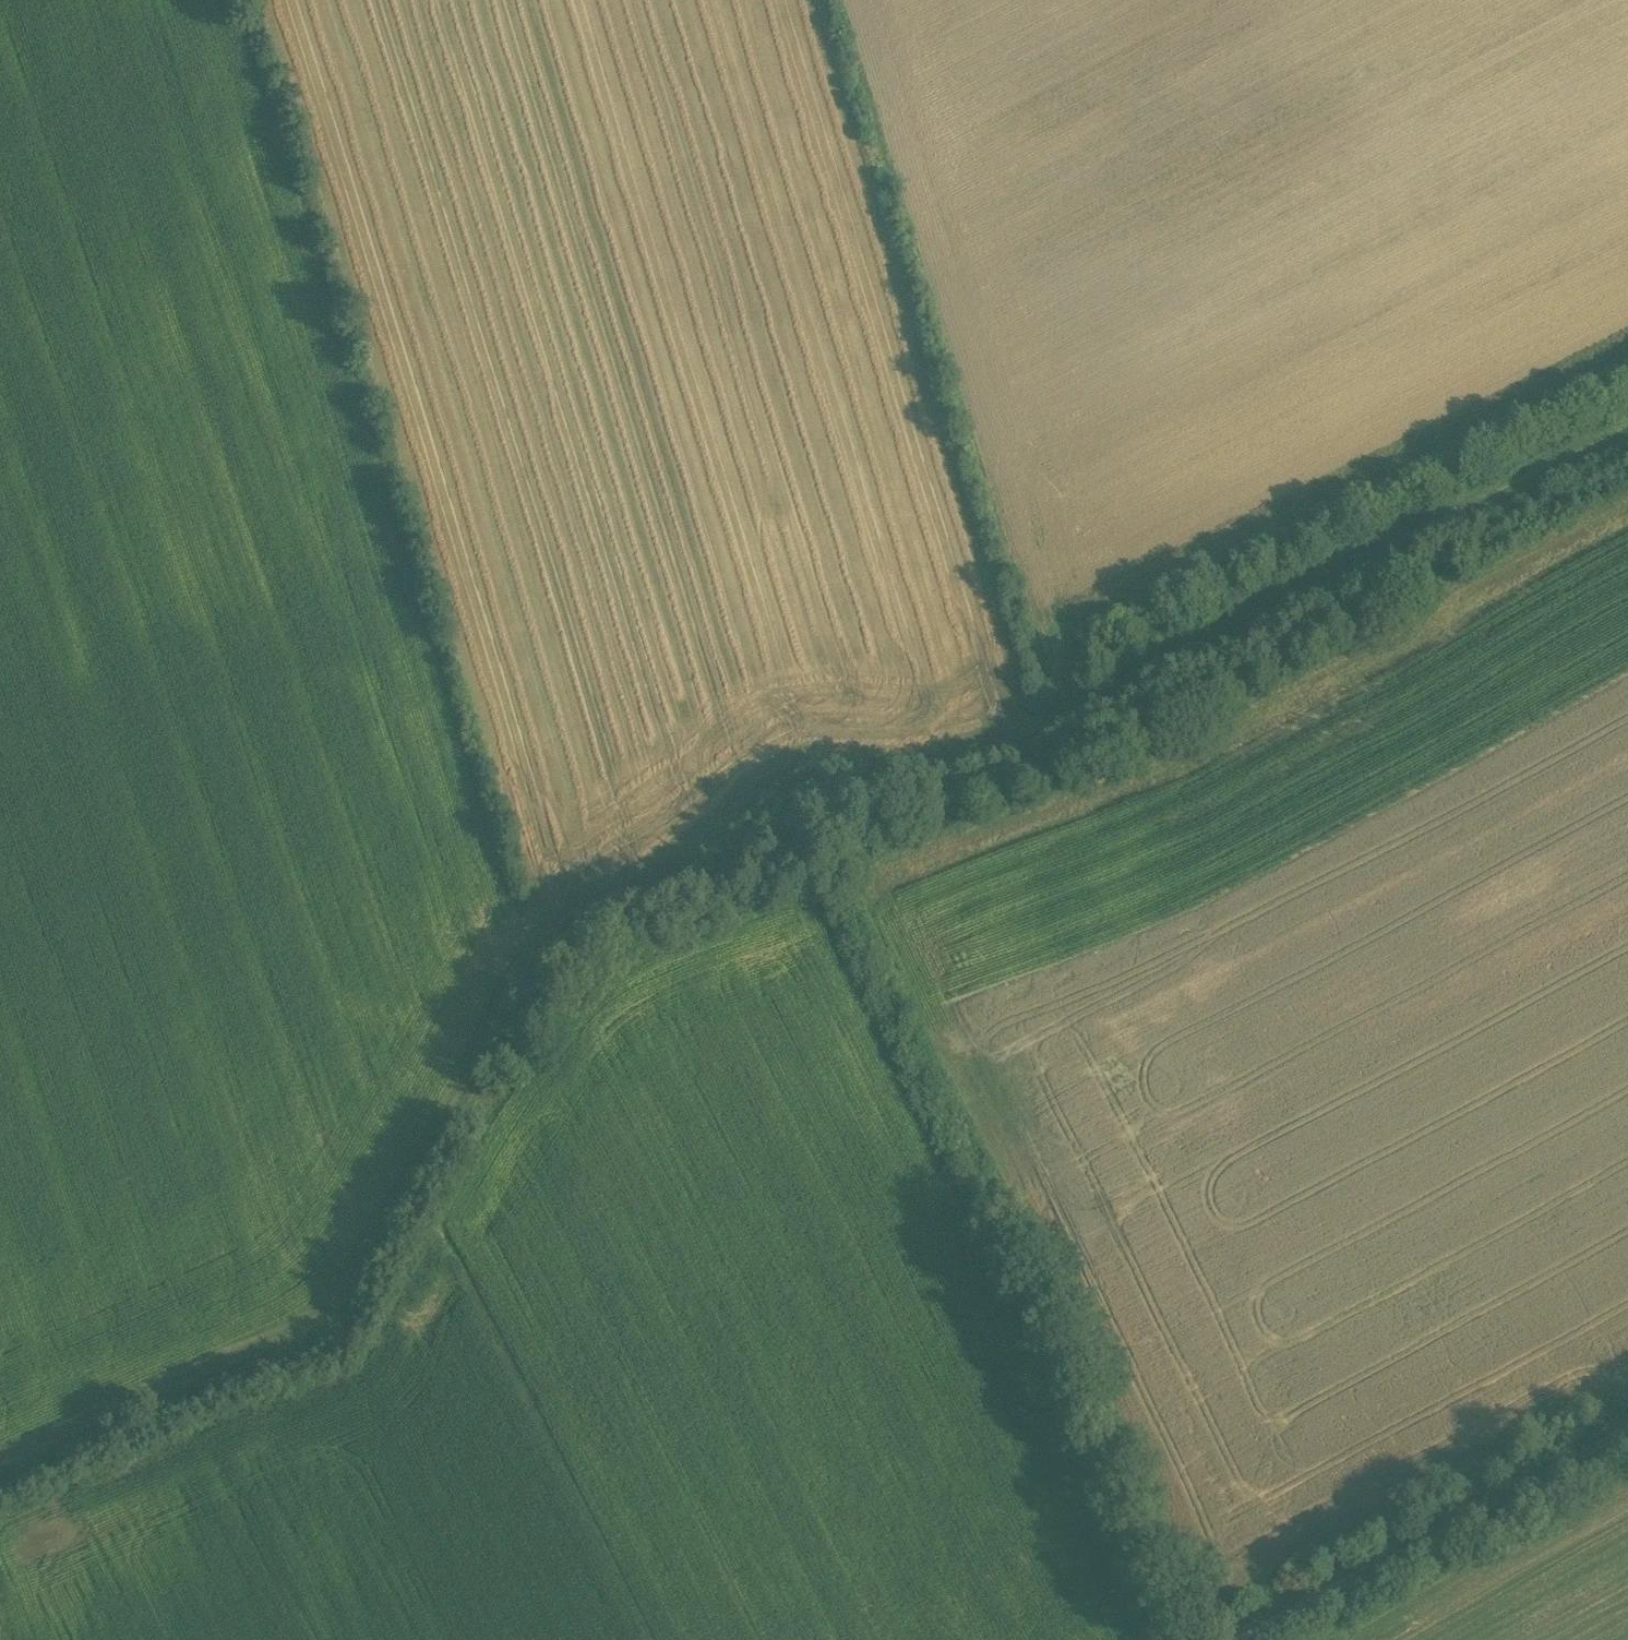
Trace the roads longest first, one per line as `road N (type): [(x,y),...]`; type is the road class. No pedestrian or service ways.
road 1 (track): [(527,965),(354,1283),(299,1325),(0,1457)]
road 2 (track): [(1627,431),(1020,747)]
road 3 (unclassified): [(1237,1639),(1627,1424)]

